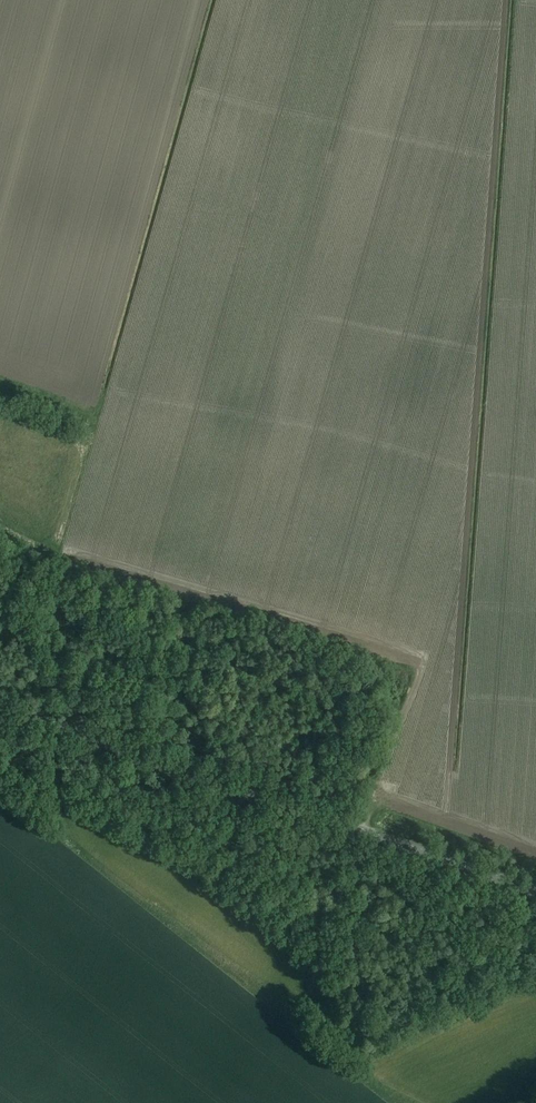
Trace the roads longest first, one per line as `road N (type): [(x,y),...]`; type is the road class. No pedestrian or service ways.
road 1 (tertiary): [(535,891),(0,706)]

